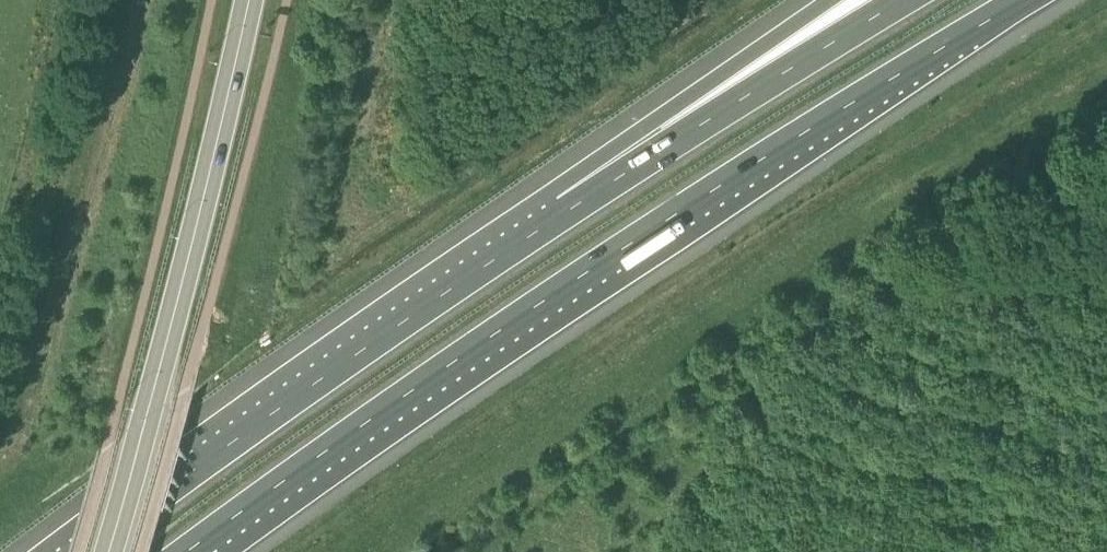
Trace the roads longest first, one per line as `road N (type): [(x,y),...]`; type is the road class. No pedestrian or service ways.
road 1 (motorway): [(192,551),(568,290),(1026,0)]
road 2 (secondary): [(106,551),(249,0)]
road 3 (motorway): [(533,237),(84,551)]
road 4 (motorway): [(909,0),(533,237)]
road 5 (motorway): [(828,0),(664,112),(533,237)]

